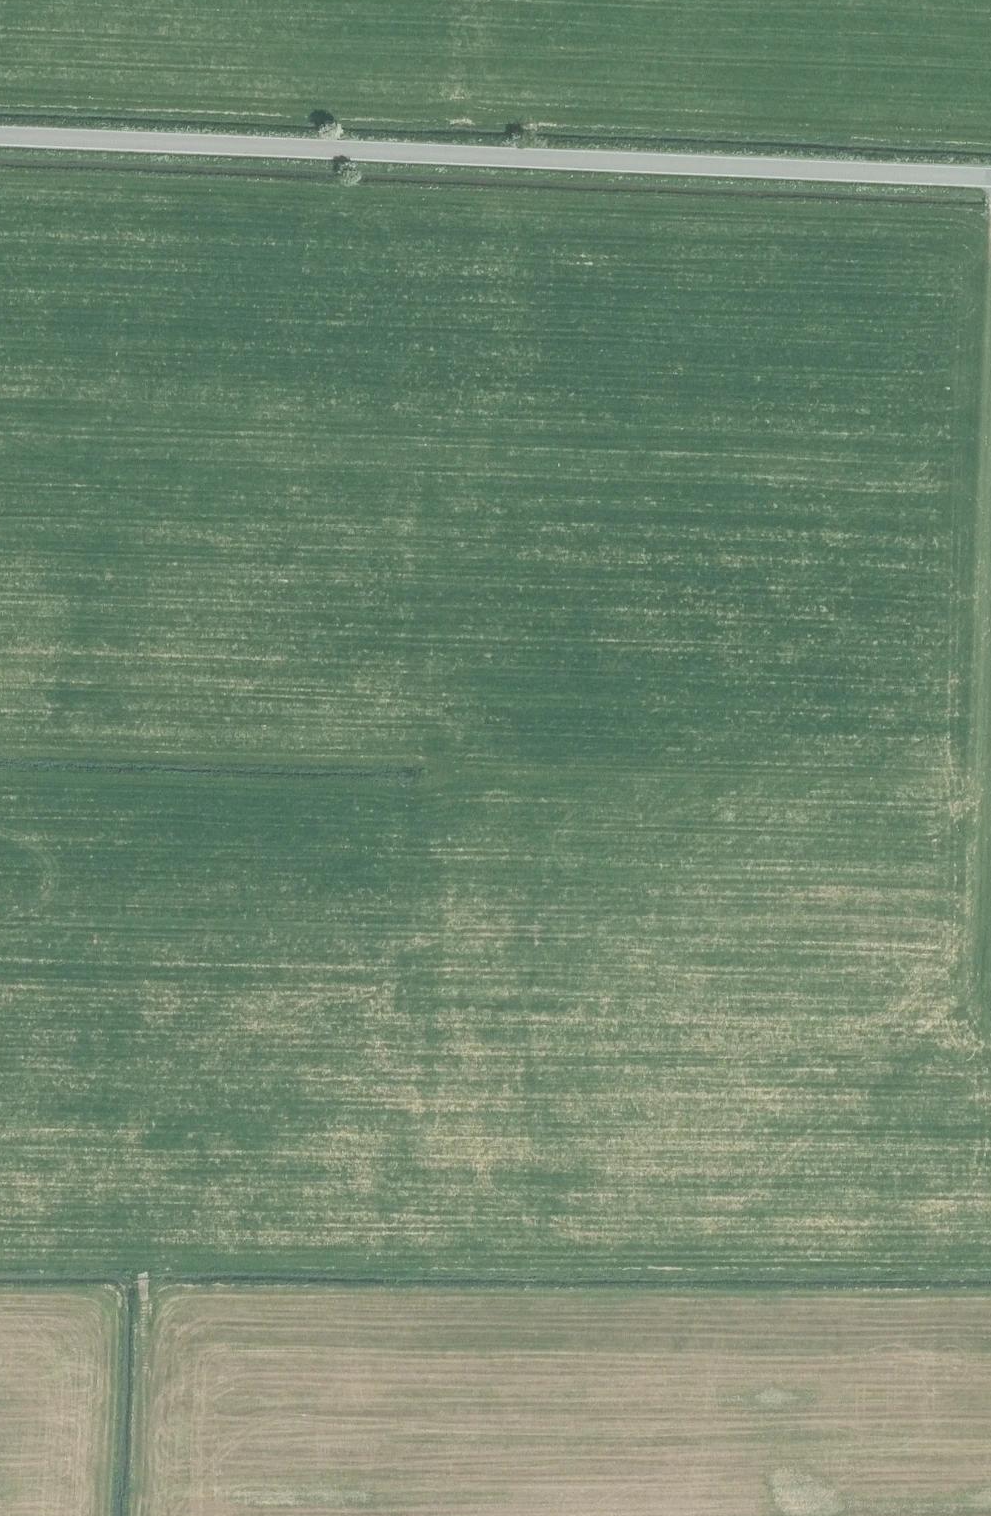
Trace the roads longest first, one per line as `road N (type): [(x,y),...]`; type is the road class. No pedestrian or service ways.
road 1 (tertiary): [(990,183),(0,139)]

